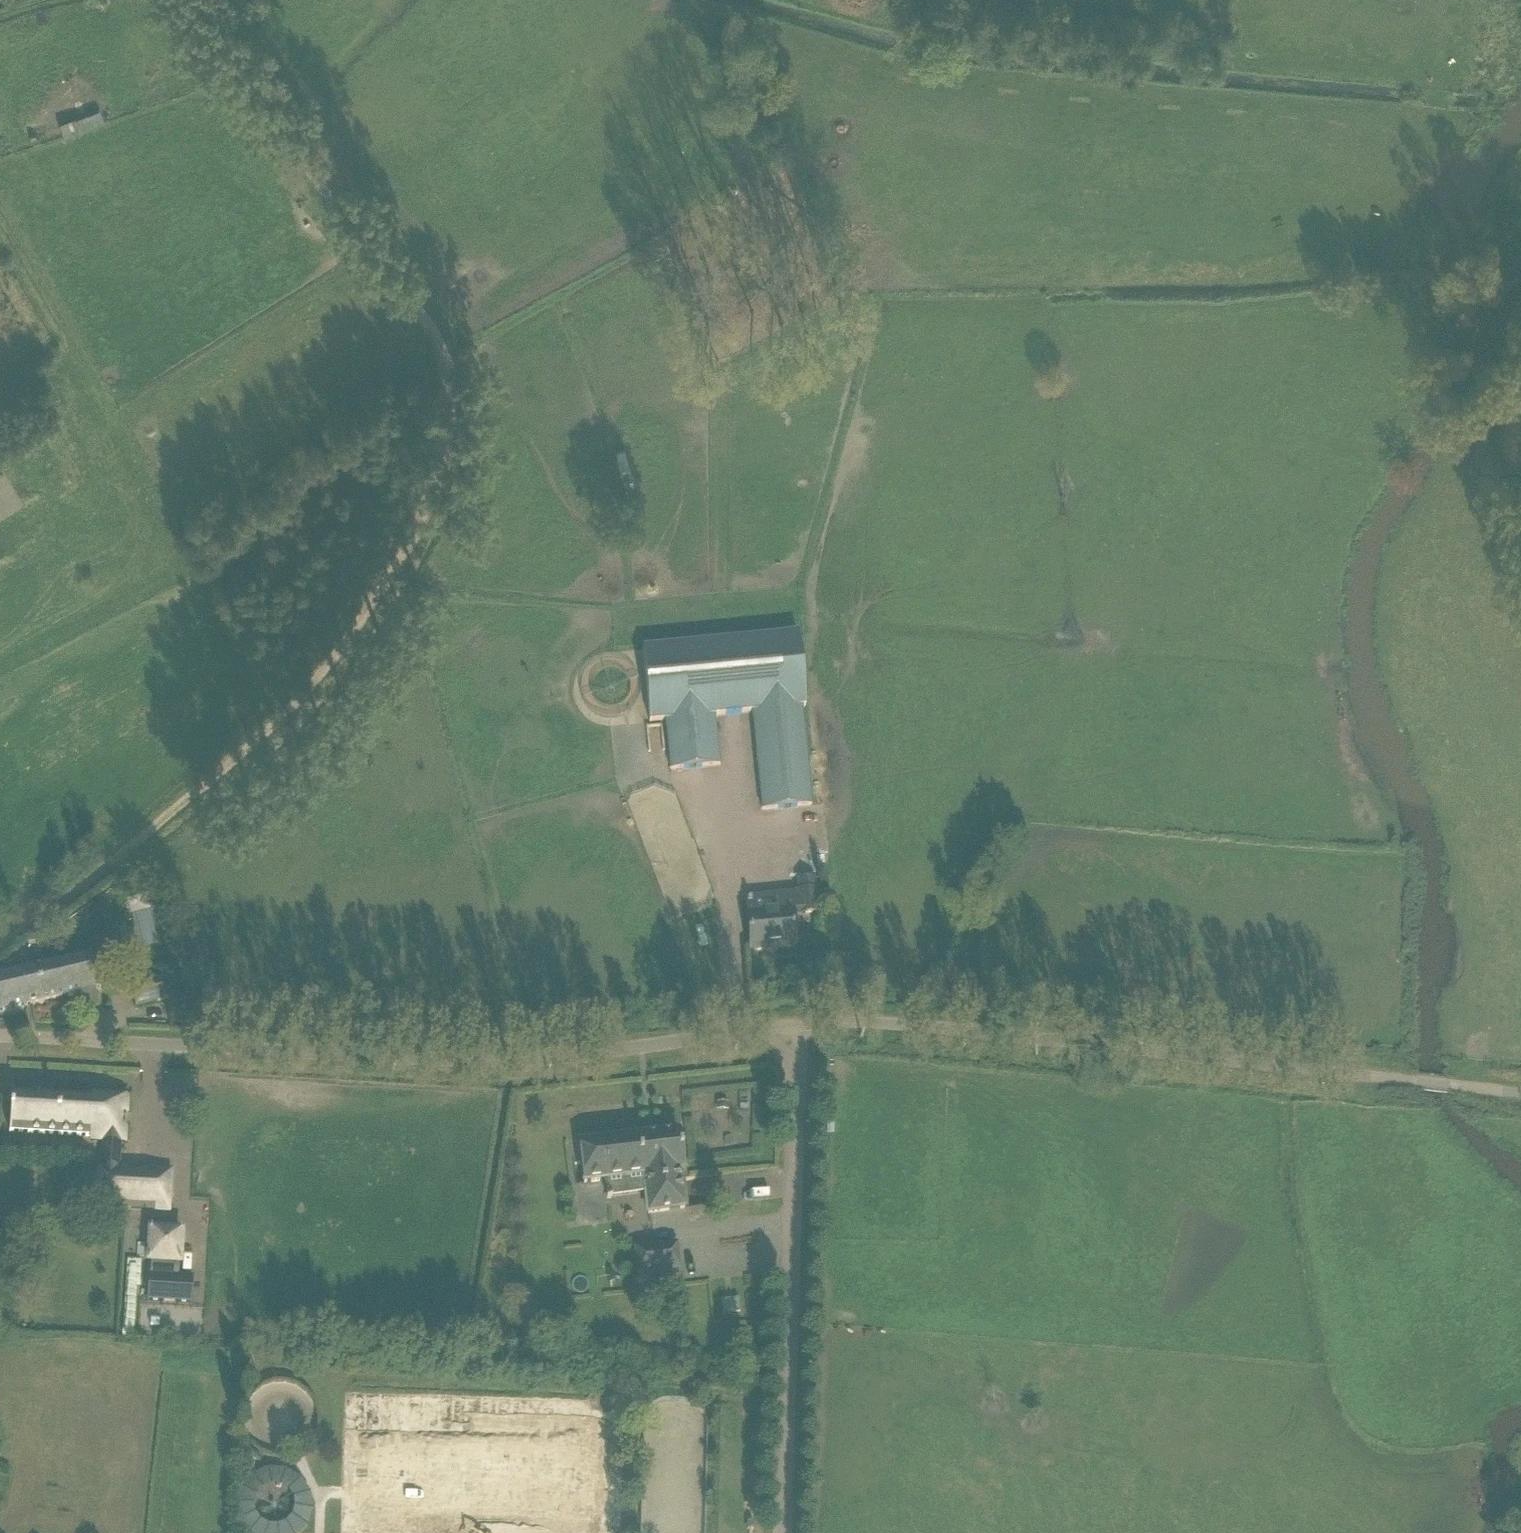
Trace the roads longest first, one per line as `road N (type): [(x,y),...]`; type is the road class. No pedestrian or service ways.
road 1 (unclassified): [(1452,1086),(886,1028),(463,1056),(242,1050)]
road 2 (track): [(185,0),(426,326),(459,410),(421,524),(381,592),(294,706),(41,915)]
road 3 (residential): [(0,1034),(242,1050)]

